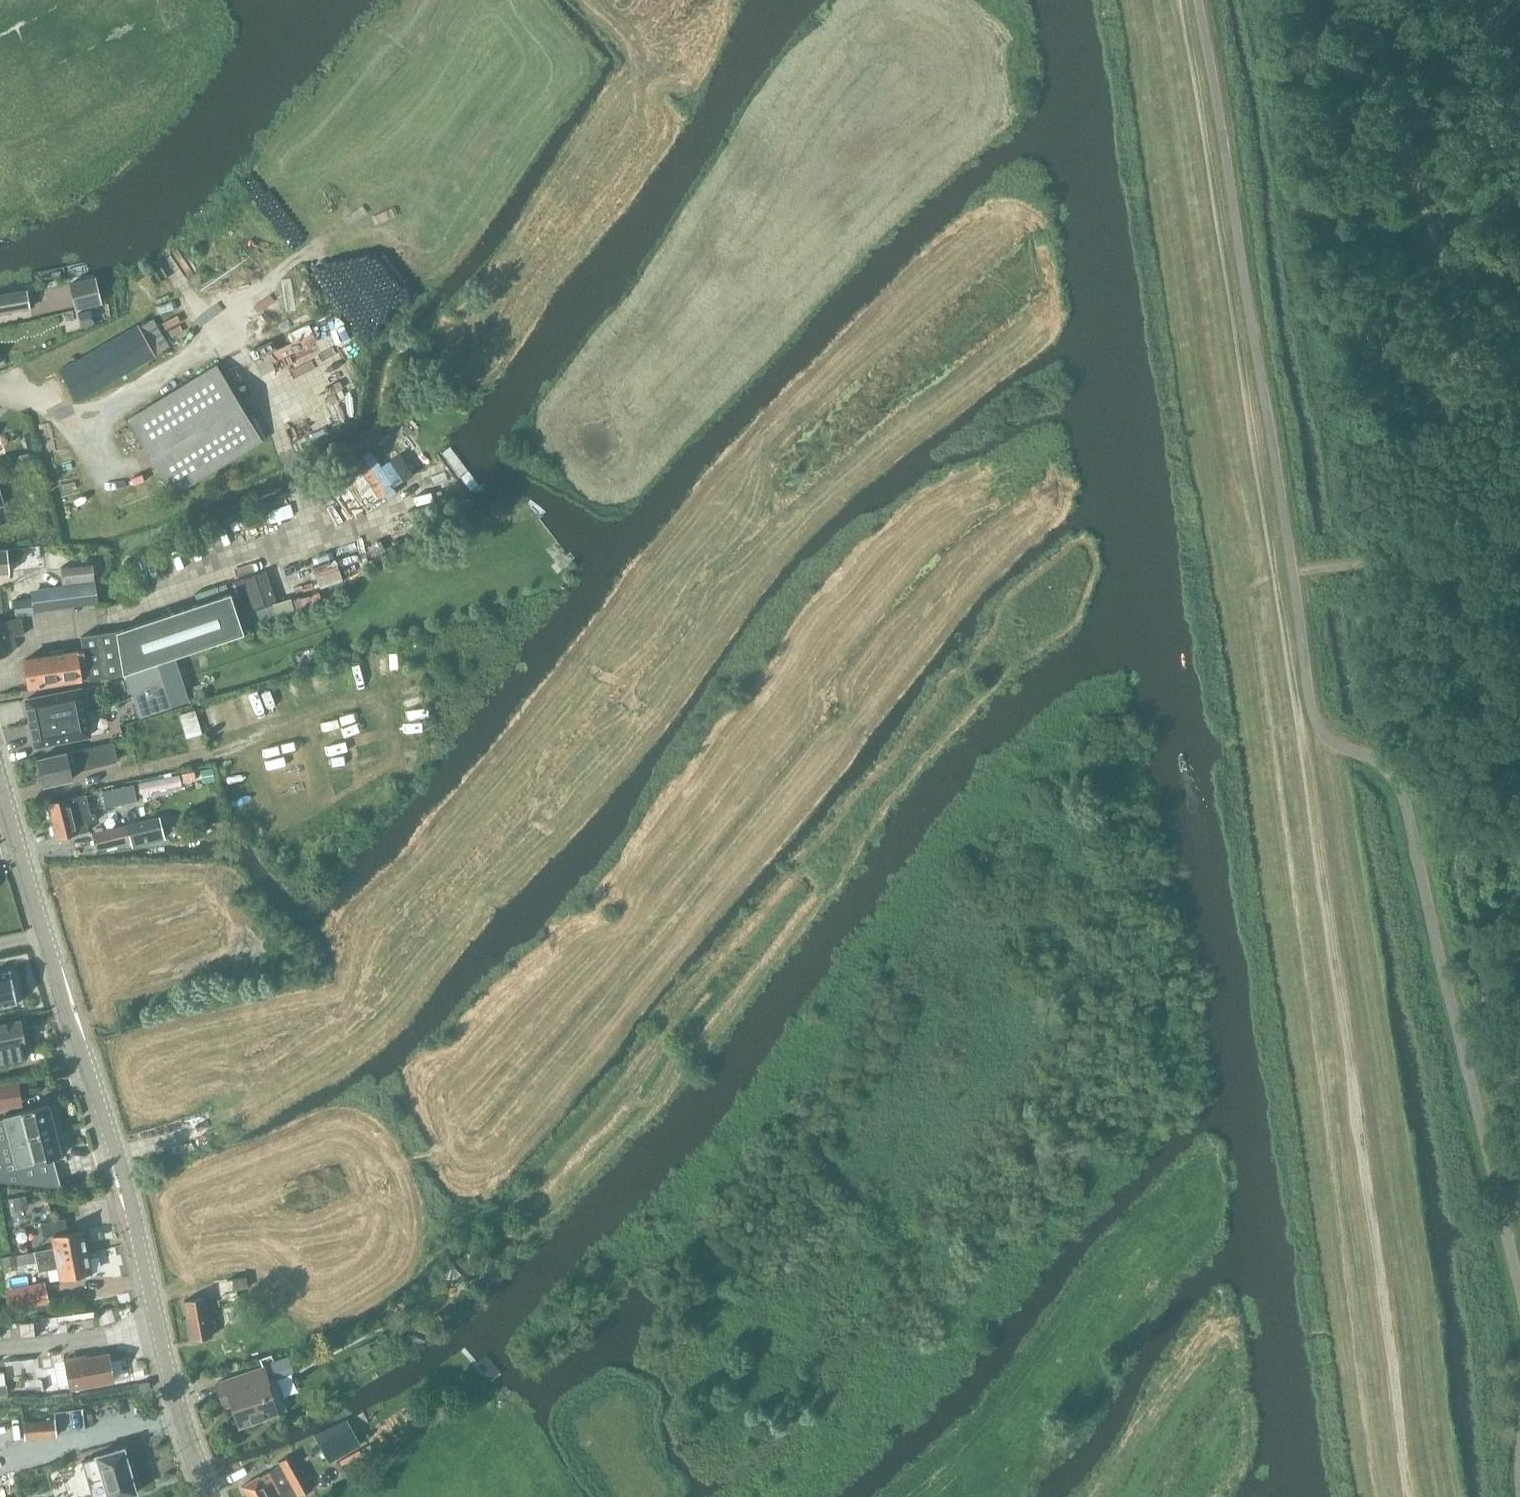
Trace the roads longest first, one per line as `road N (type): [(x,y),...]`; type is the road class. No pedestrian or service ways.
road 1 (tertiary): [(215,1496),(0,771)]

